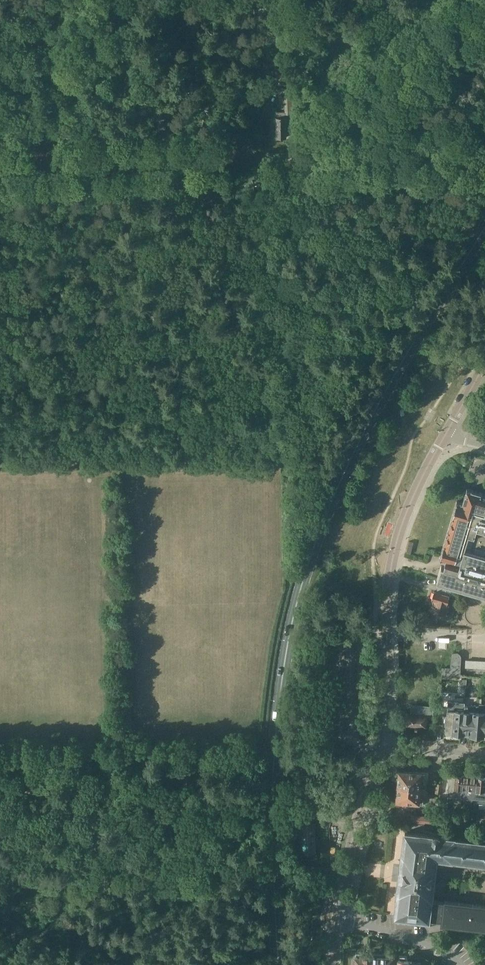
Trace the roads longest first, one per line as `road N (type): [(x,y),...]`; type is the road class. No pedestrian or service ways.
road 1 (primary): [(280,964),(273,767),(291,616),(320,529),(375,416),(484,232)]
road 2 (residential): [(378,746),(392,562),(445,435)]
road 3 (residential): [(335,917),(378,746)]
road 4 (residential): [(456,964),(431,945),(335,917)]

